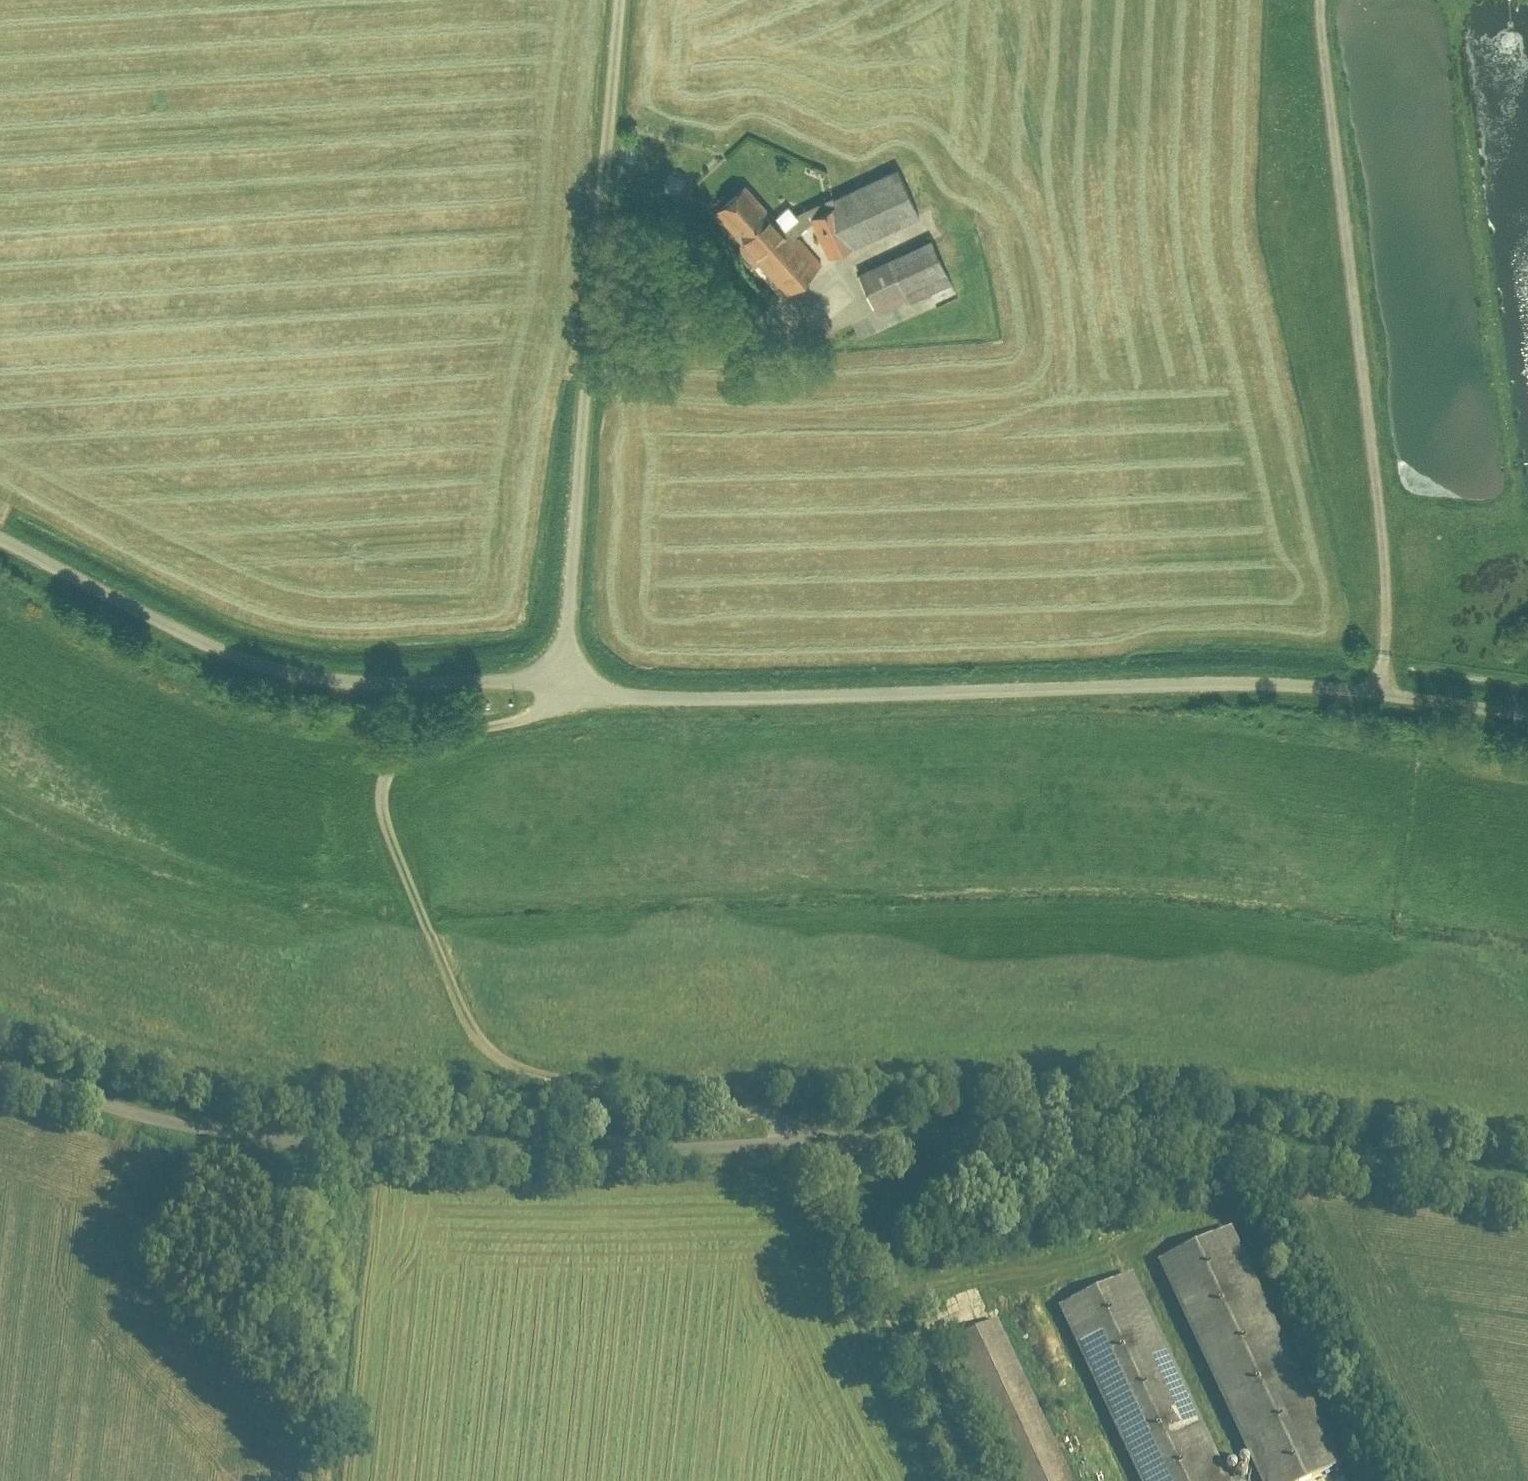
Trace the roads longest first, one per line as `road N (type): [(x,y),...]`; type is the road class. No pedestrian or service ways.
road 1 (unclassified): [(1527,713),(1261,686),(743,704),(564,683),(334,679),(226,652),(0,535)]
road 2 (track): [(804,1145),(787,1127),(512,1061),(471,1041),(381,813),(383,779),(401,755),(427,742),(563,704),(564,683)]
road 3 (unclassified): [(804,1145),(489,1157),(292,1146),(49,1089),(0,1066)]
road 4 (unclassified): [(1527,1186),(1189,1133),(1090,1128),(804,1145)]
road 5 (track): [(627,0),(564,683)]
road 6 (unclassified): [(804,1145),(966,1480)]

